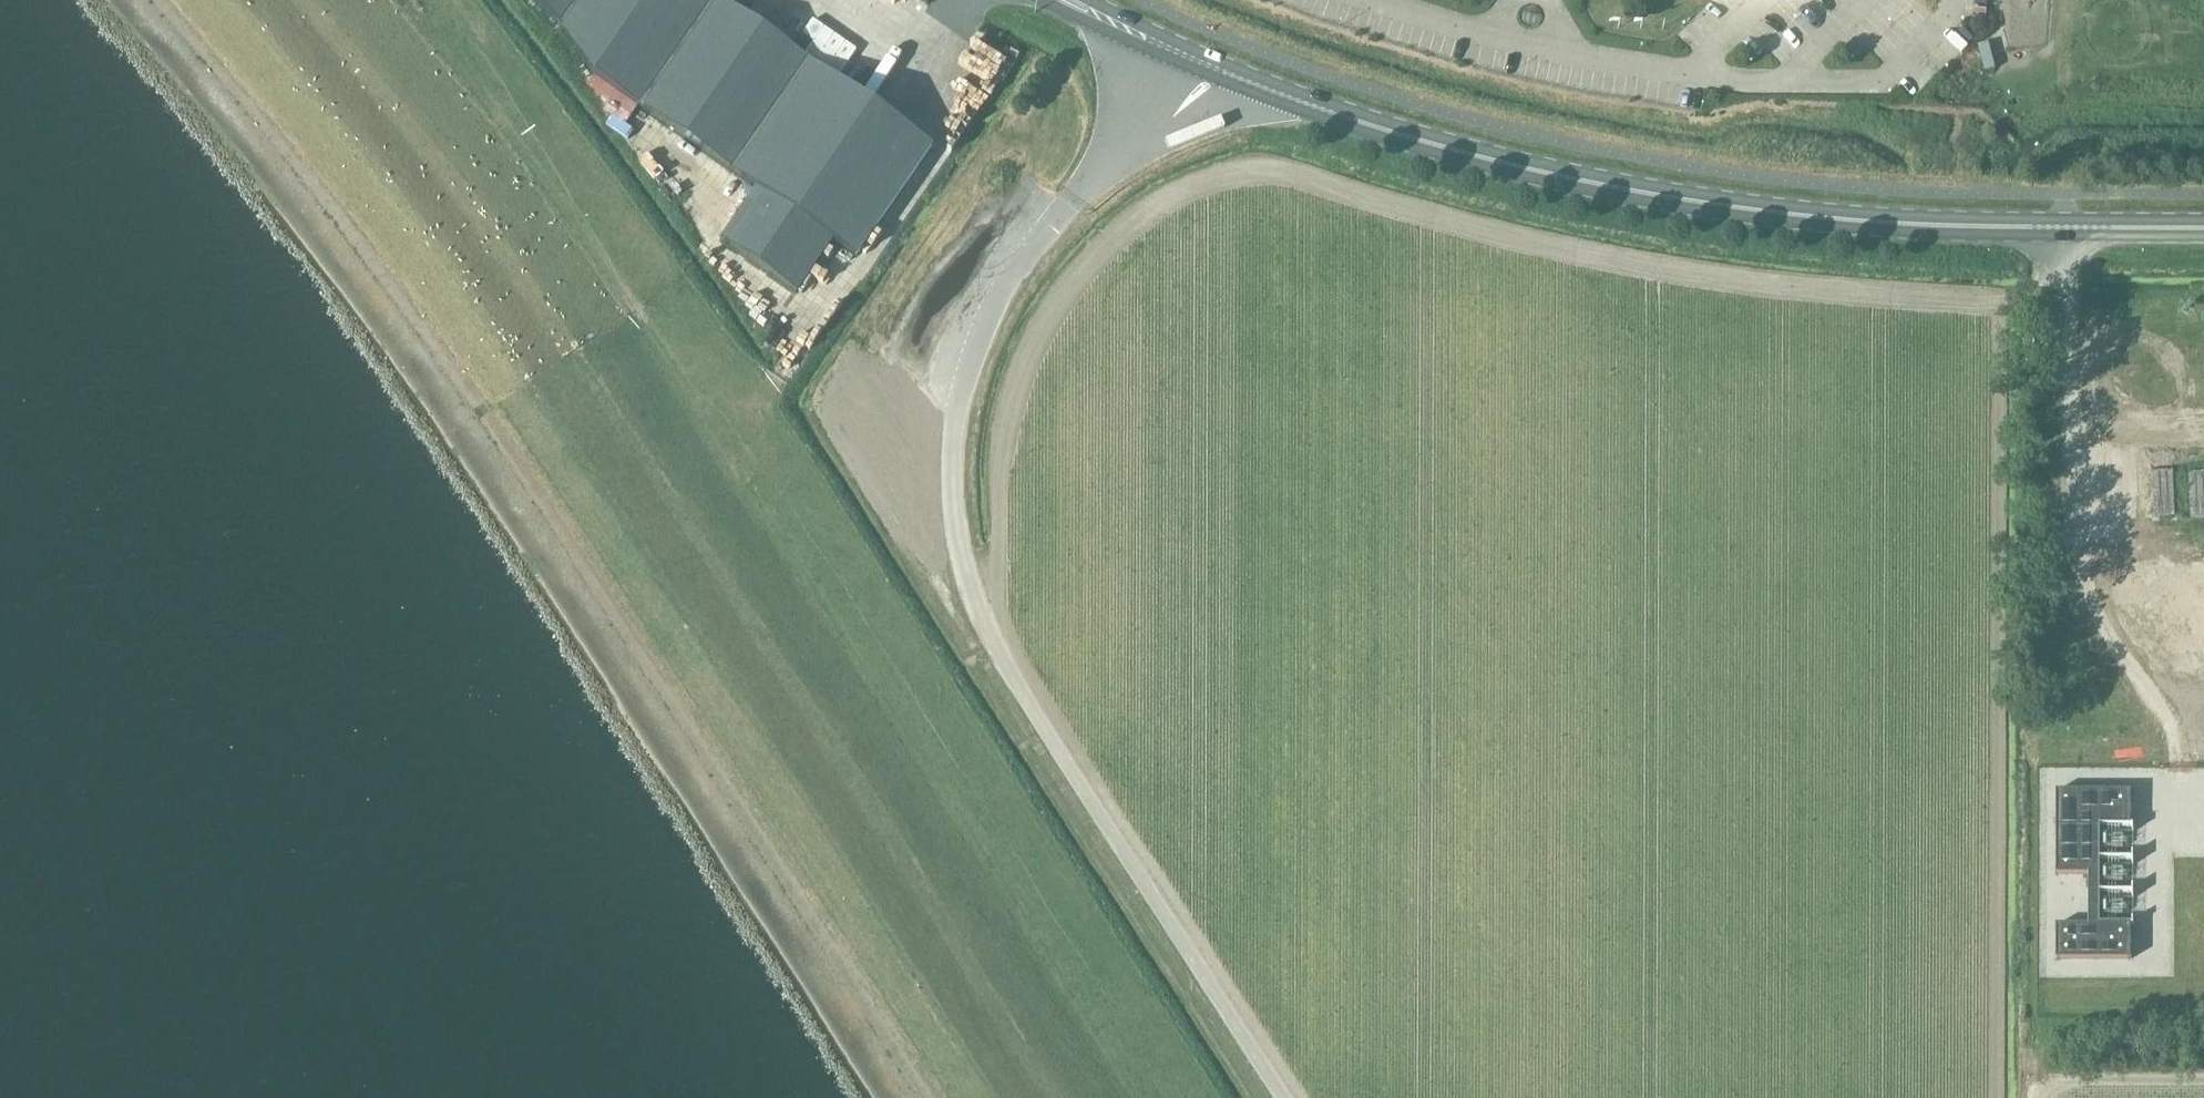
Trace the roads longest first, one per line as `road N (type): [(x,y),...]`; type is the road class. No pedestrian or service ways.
road 1 (unclassified): [(926,1097),(478,405),(329,204),(159,0)]
road 2 (primary): [(1042,0),(1346,126),(1610,195),(1876,229),(2203,236)]
road 3 (primary): [(2203,219),(1901,216),(1616,179),(1366,116),(1217,60),(1090,0)]

